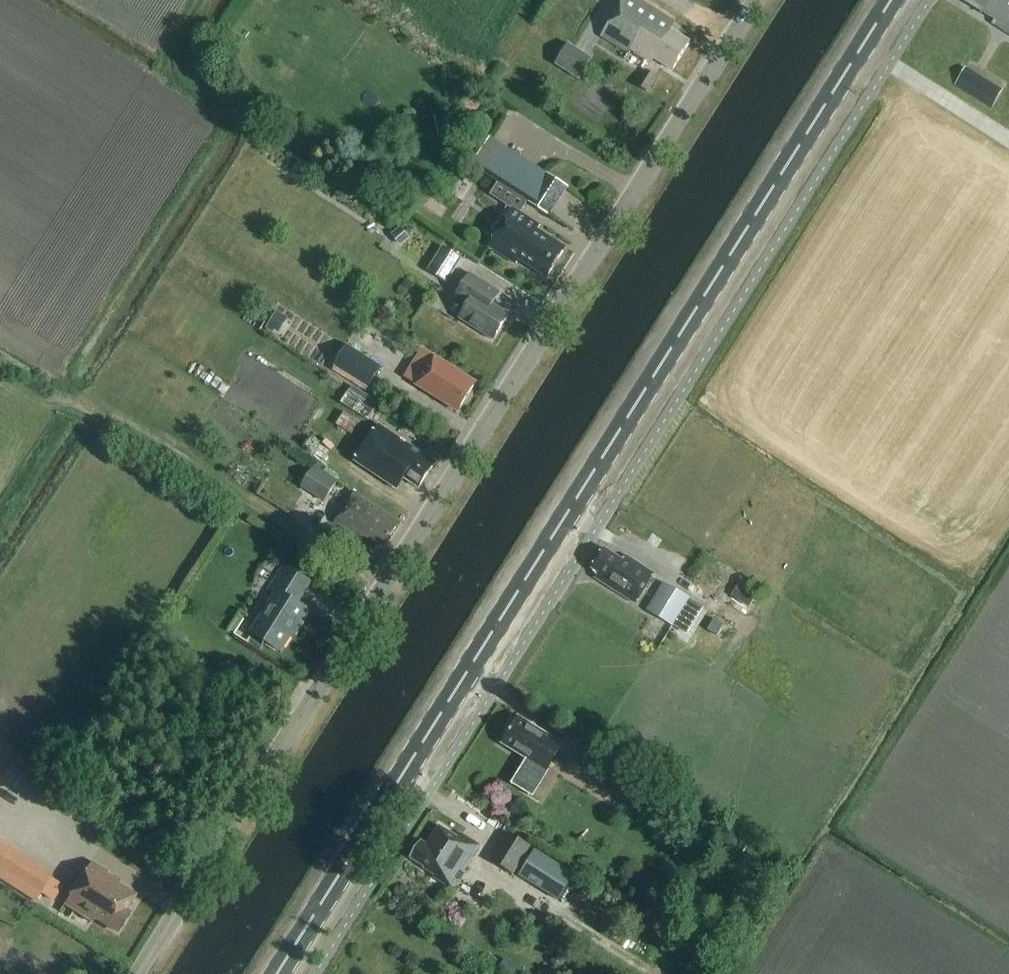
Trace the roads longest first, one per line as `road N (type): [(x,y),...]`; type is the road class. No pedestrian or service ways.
road 1 (unclassified): [(137,973),(755,0)]
road 2 (primary): [(277,973),(893,0)]

